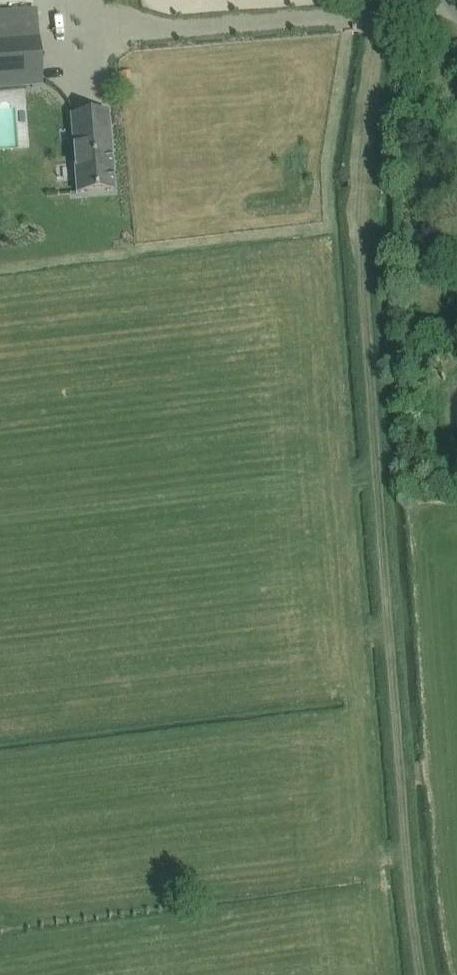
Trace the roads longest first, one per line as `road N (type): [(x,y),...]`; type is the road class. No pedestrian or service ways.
road 1 (track): [(433,8),(397,24),(380,63),(365,183),(406,884),(422,974)]

